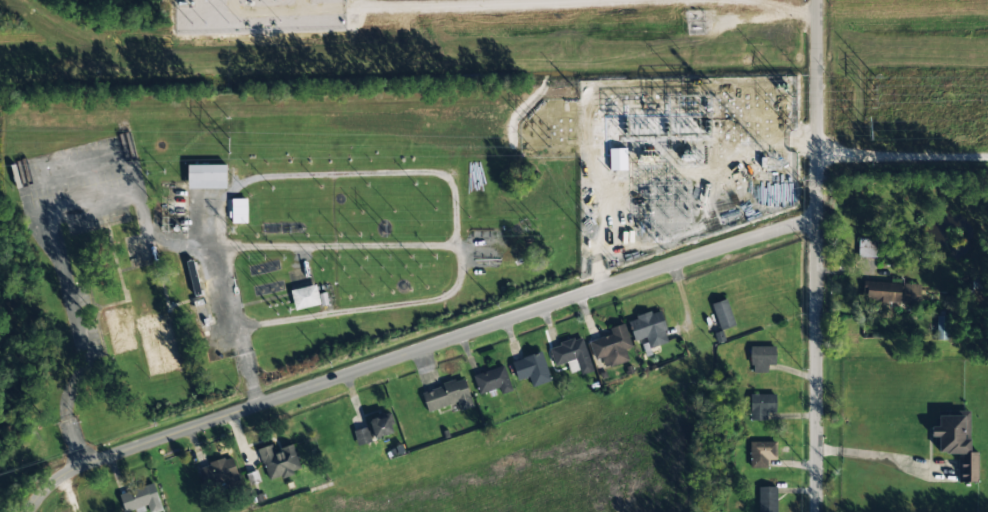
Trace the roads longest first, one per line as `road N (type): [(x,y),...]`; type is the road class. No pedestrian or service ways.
road 1 (tertiary): [(816,216),(194,426),(58,479),(28,511)]
road 2 (tertiary): [(816,511),(816,216)]
road 3 (residential): [(816,216),(816,0)]
road 4 (residential): [(816,159),(987,154)]

